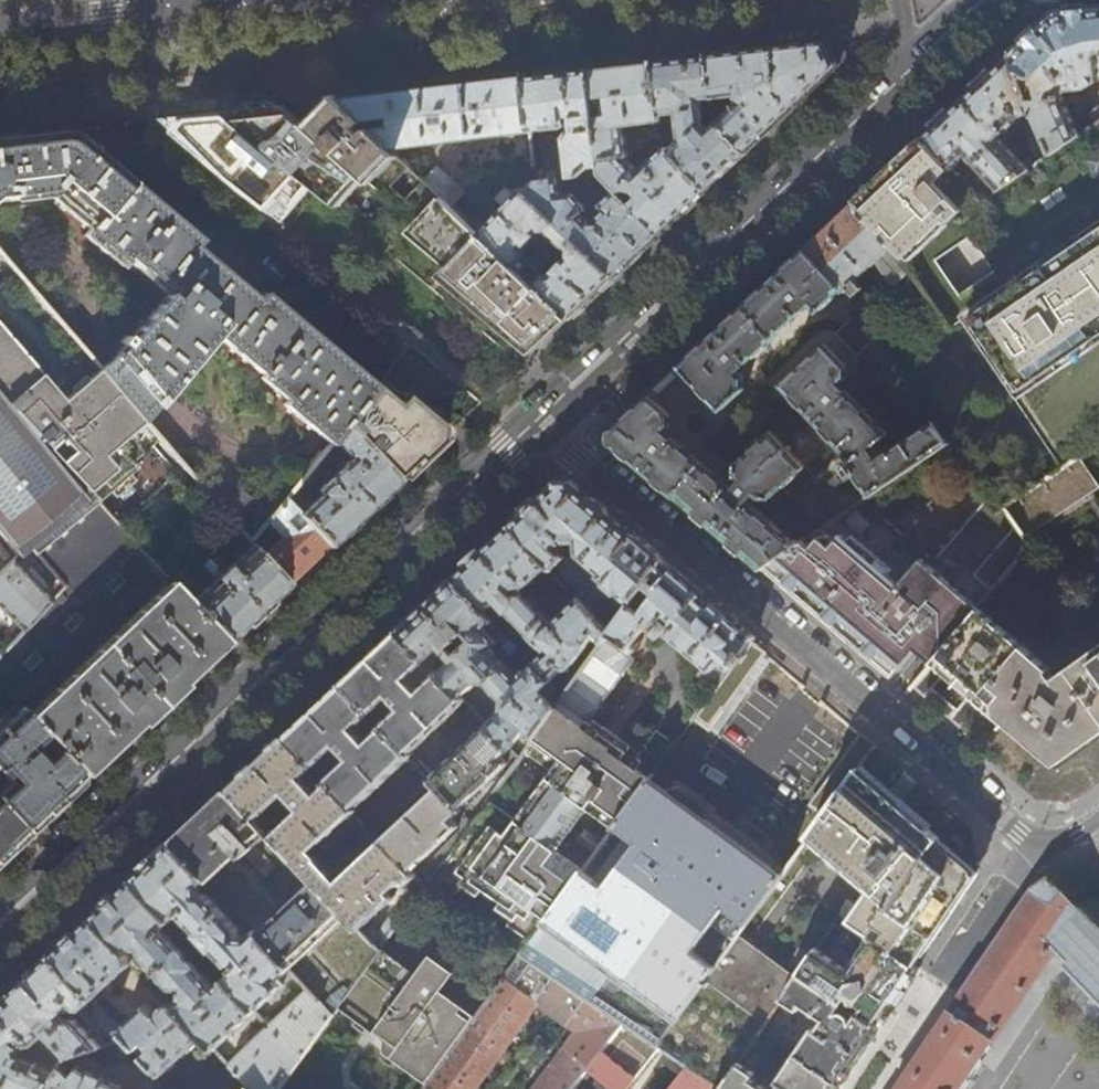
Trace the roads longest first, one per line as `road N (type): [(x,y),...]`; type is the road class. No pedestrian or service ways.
road 1 (tertiary): [(543,421),(0,924)]
road 2 (residential): [(543,421),(1043,853),(1098,819)]
road 3 (tertiary): [(911,70),(543,421)]
road 4 (primary): [(0,25),(211,0)]

